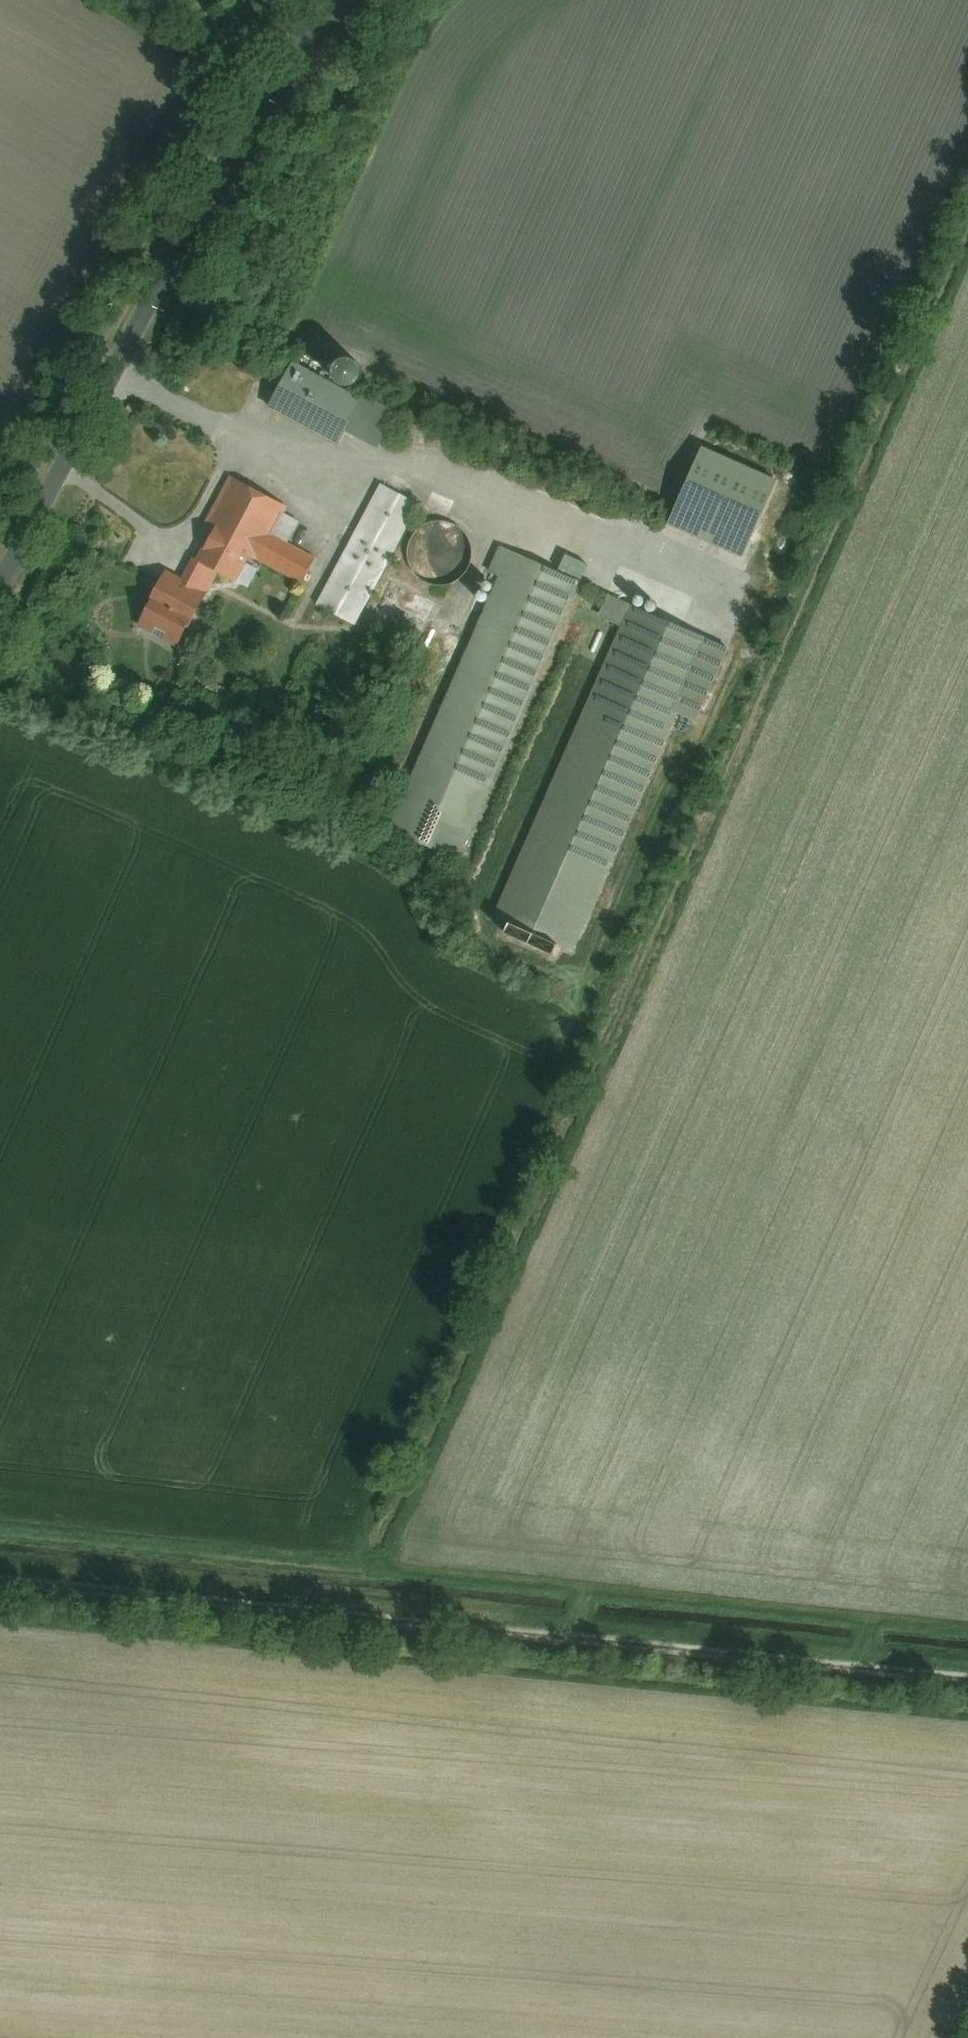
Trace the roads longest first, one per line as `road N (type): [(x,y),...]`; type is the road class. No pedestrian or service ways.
road 1 (track): [(967,1680),(0,1581)]
road 2 (tertiary): [(0,587),(333,0)]

